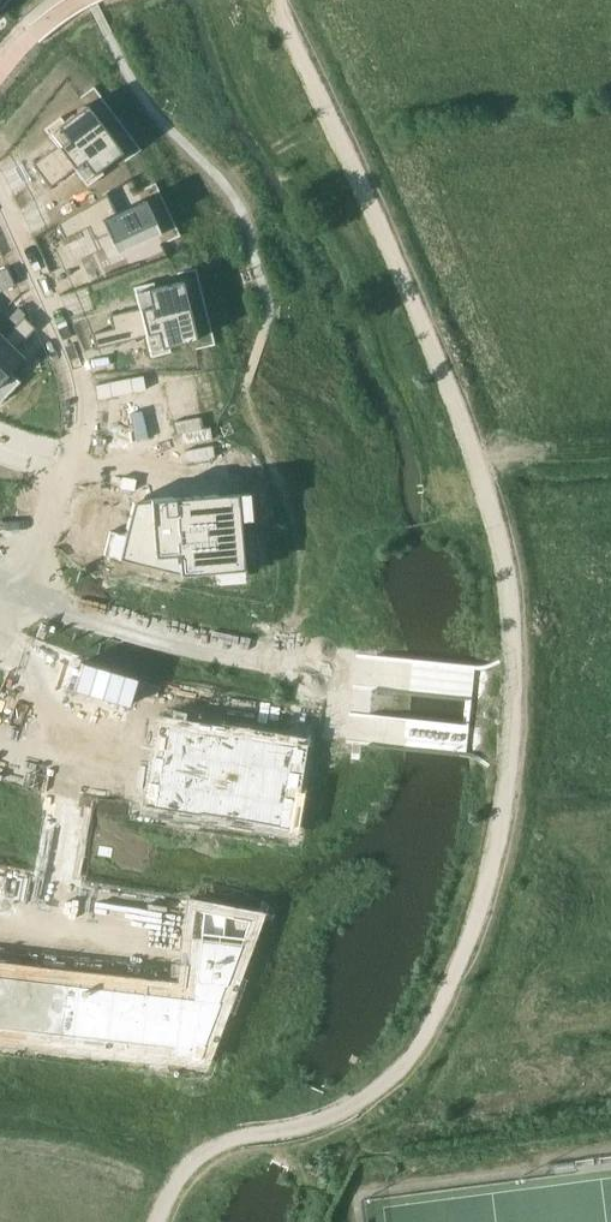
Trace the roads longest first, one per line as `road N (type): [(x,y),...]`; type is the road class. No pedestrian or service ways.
road 1 (residential): [(0,643),(247,707),(512,745)]
road 2 (unclassified): [(6,586),(261,653),(515,685)]
road 3 (residential): [(64,480),(86,414),(81,390),(0,211)]
road 4 (residential): [(6,586),(64,480)]

